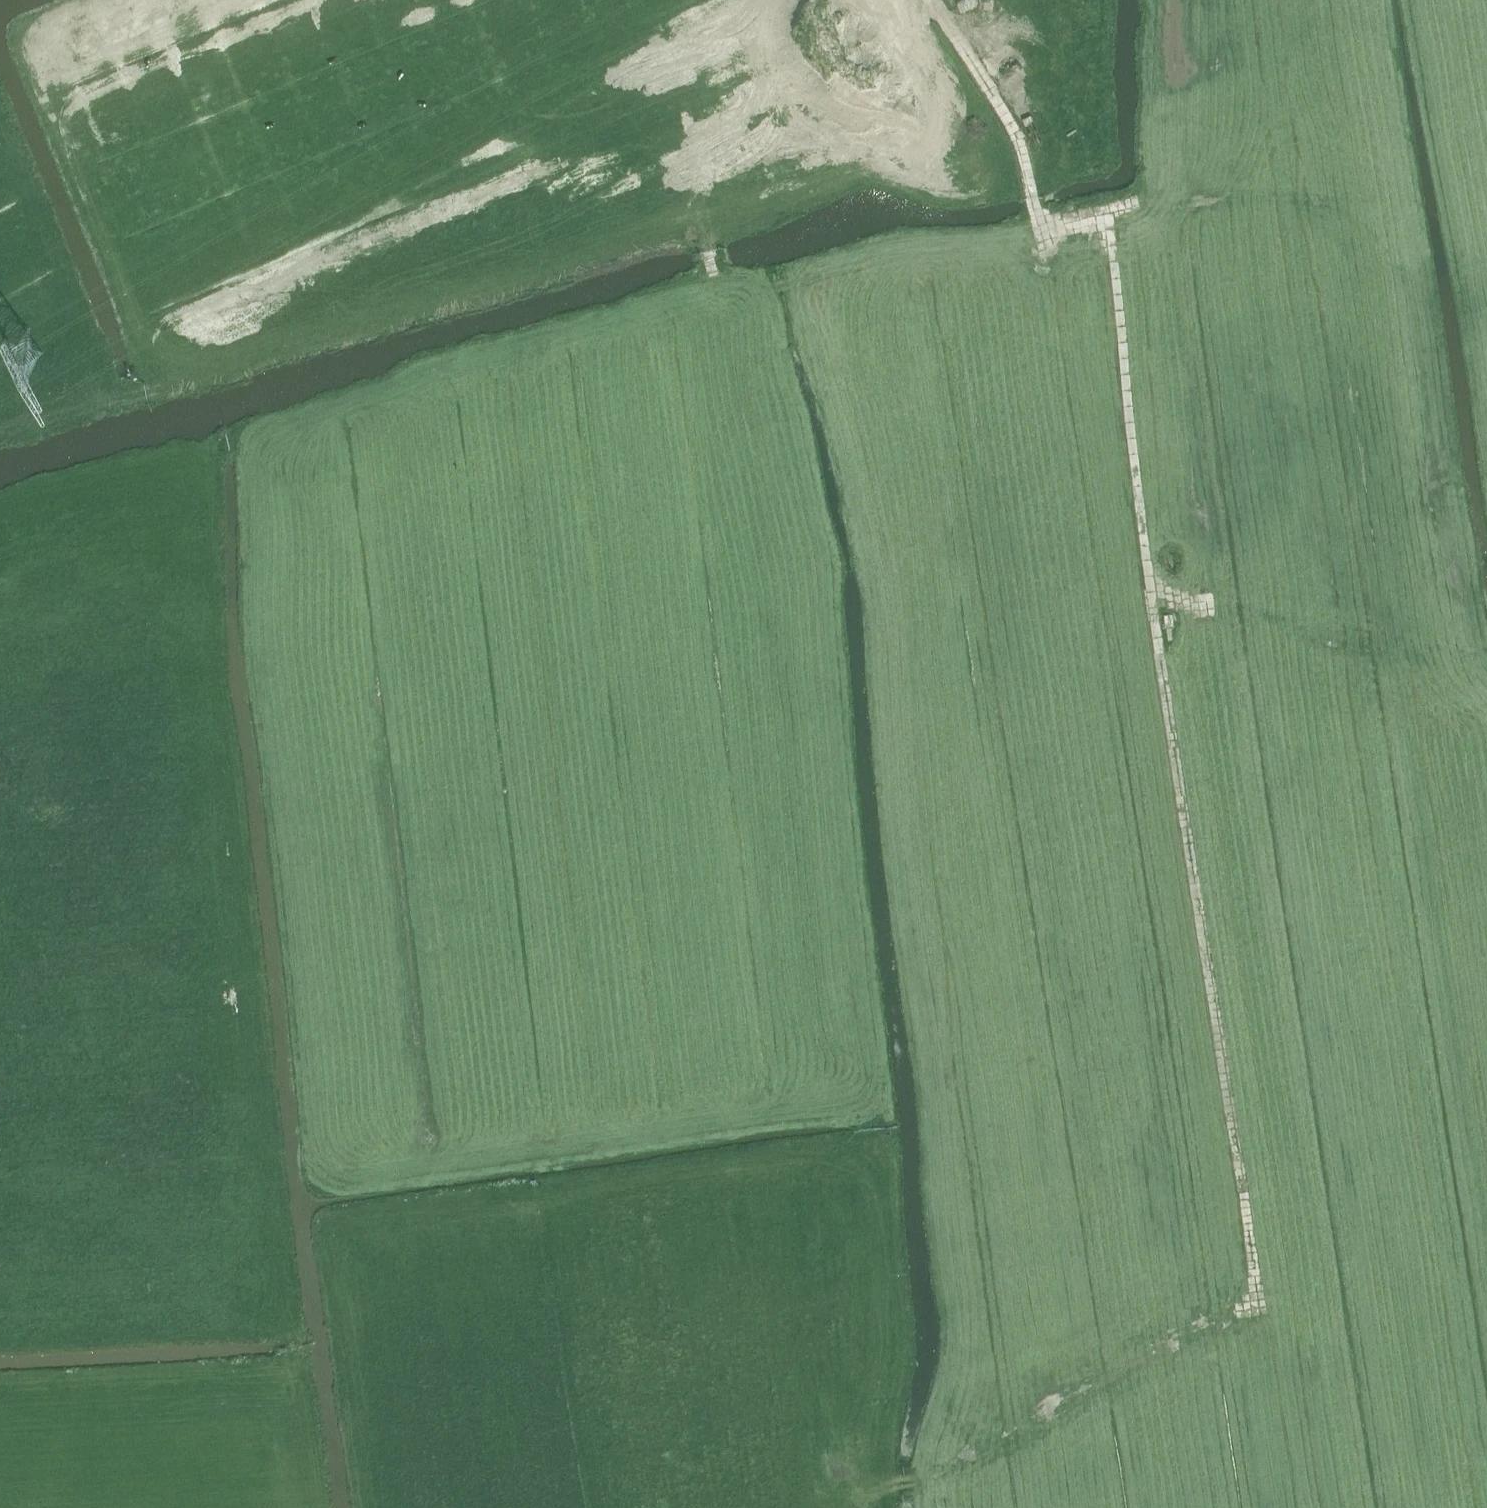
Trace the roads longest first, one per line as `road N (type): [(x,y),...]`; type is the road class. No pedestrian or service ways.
road 1 (track): [(1192,30),(1175,181),(1140,203),(1093,215),(1116,259),(1161,656),(1256,1310),(1184,1342)]
road 2 (track): [(1040,228),(1019,135),(936,0)]

